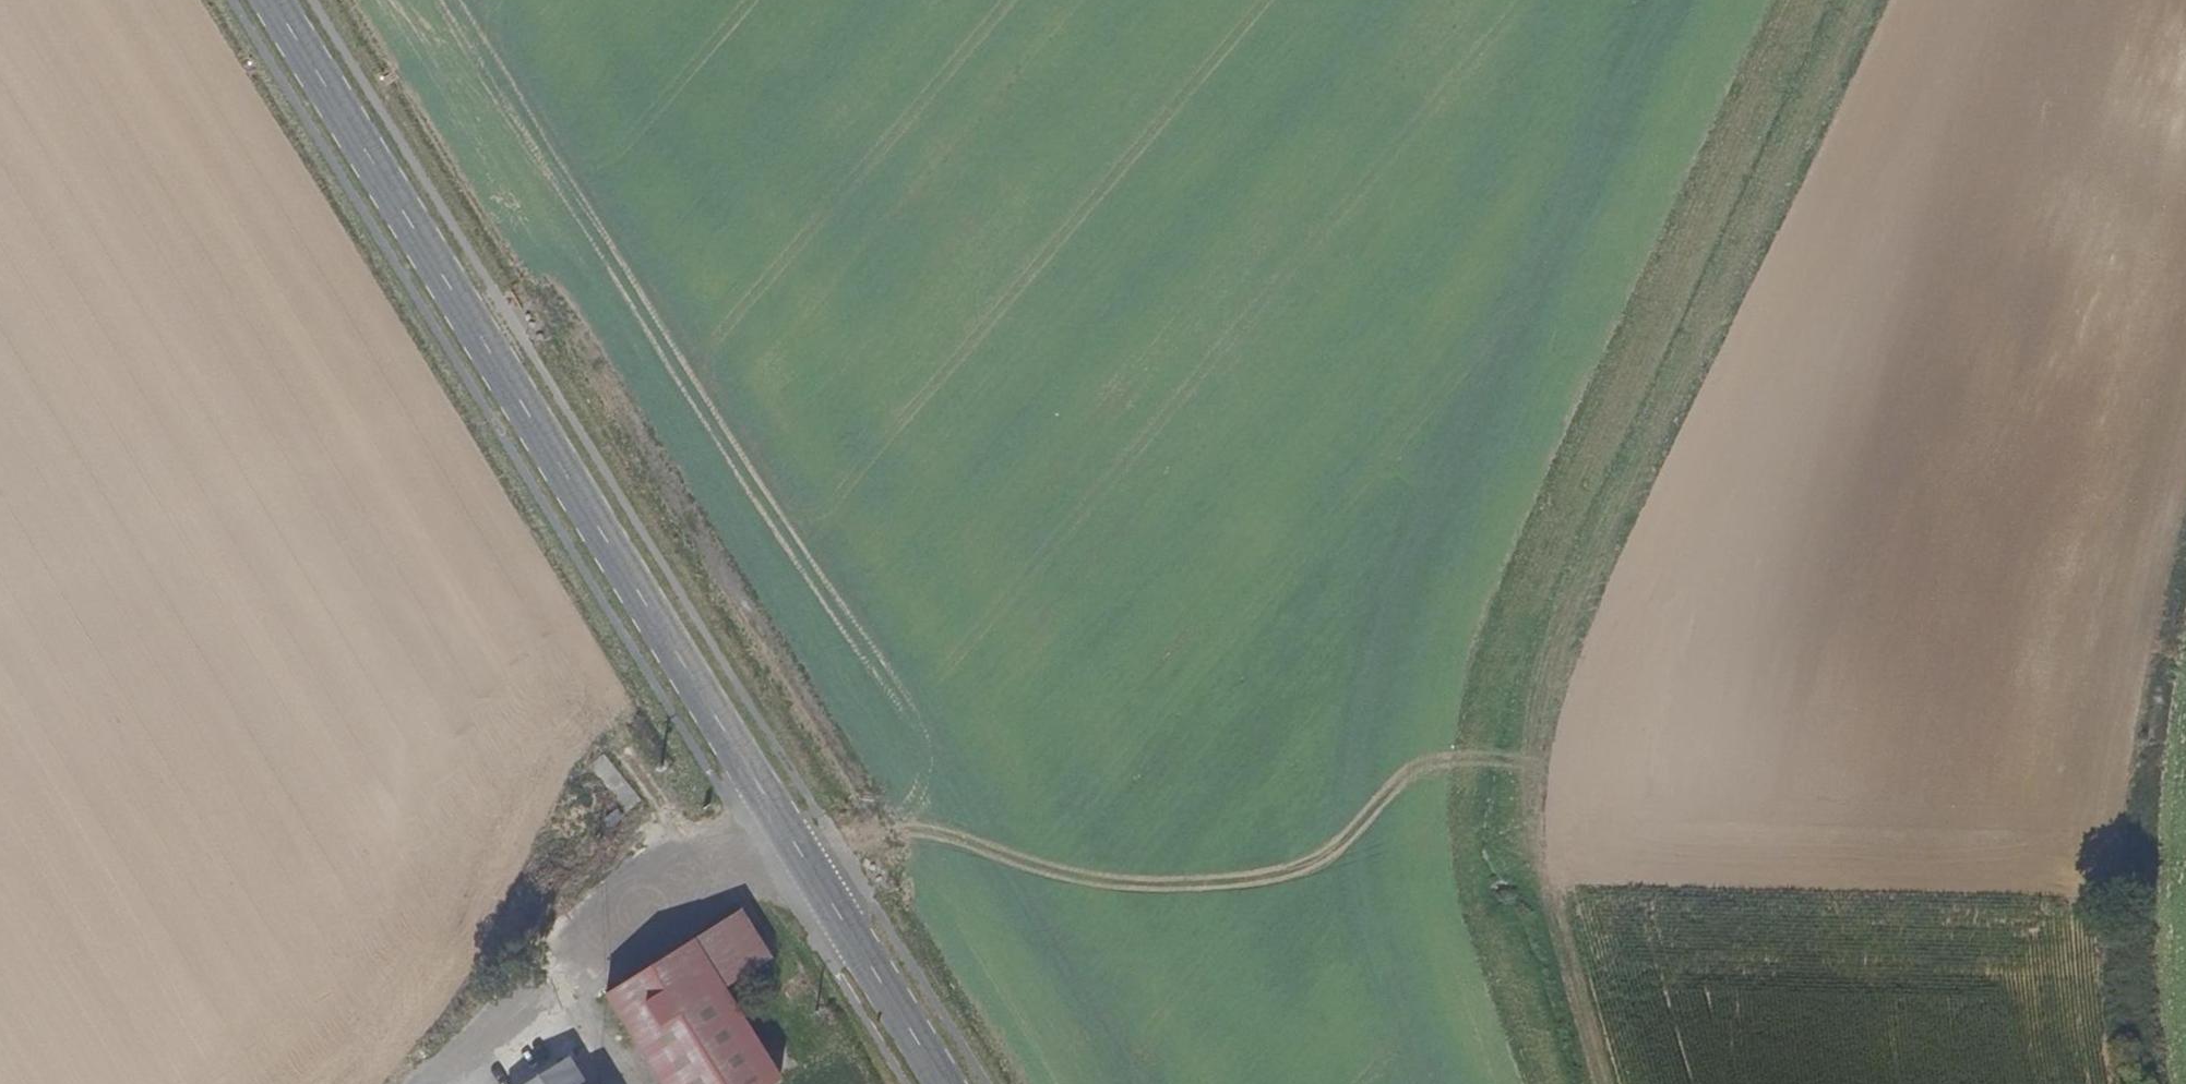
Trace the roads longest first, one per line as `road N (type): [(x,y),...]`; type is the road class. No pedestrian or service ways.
road 1 (tertiary): [(274,0),(945,1083)]
road 2 (track): [(398,1083),(783,759)]

